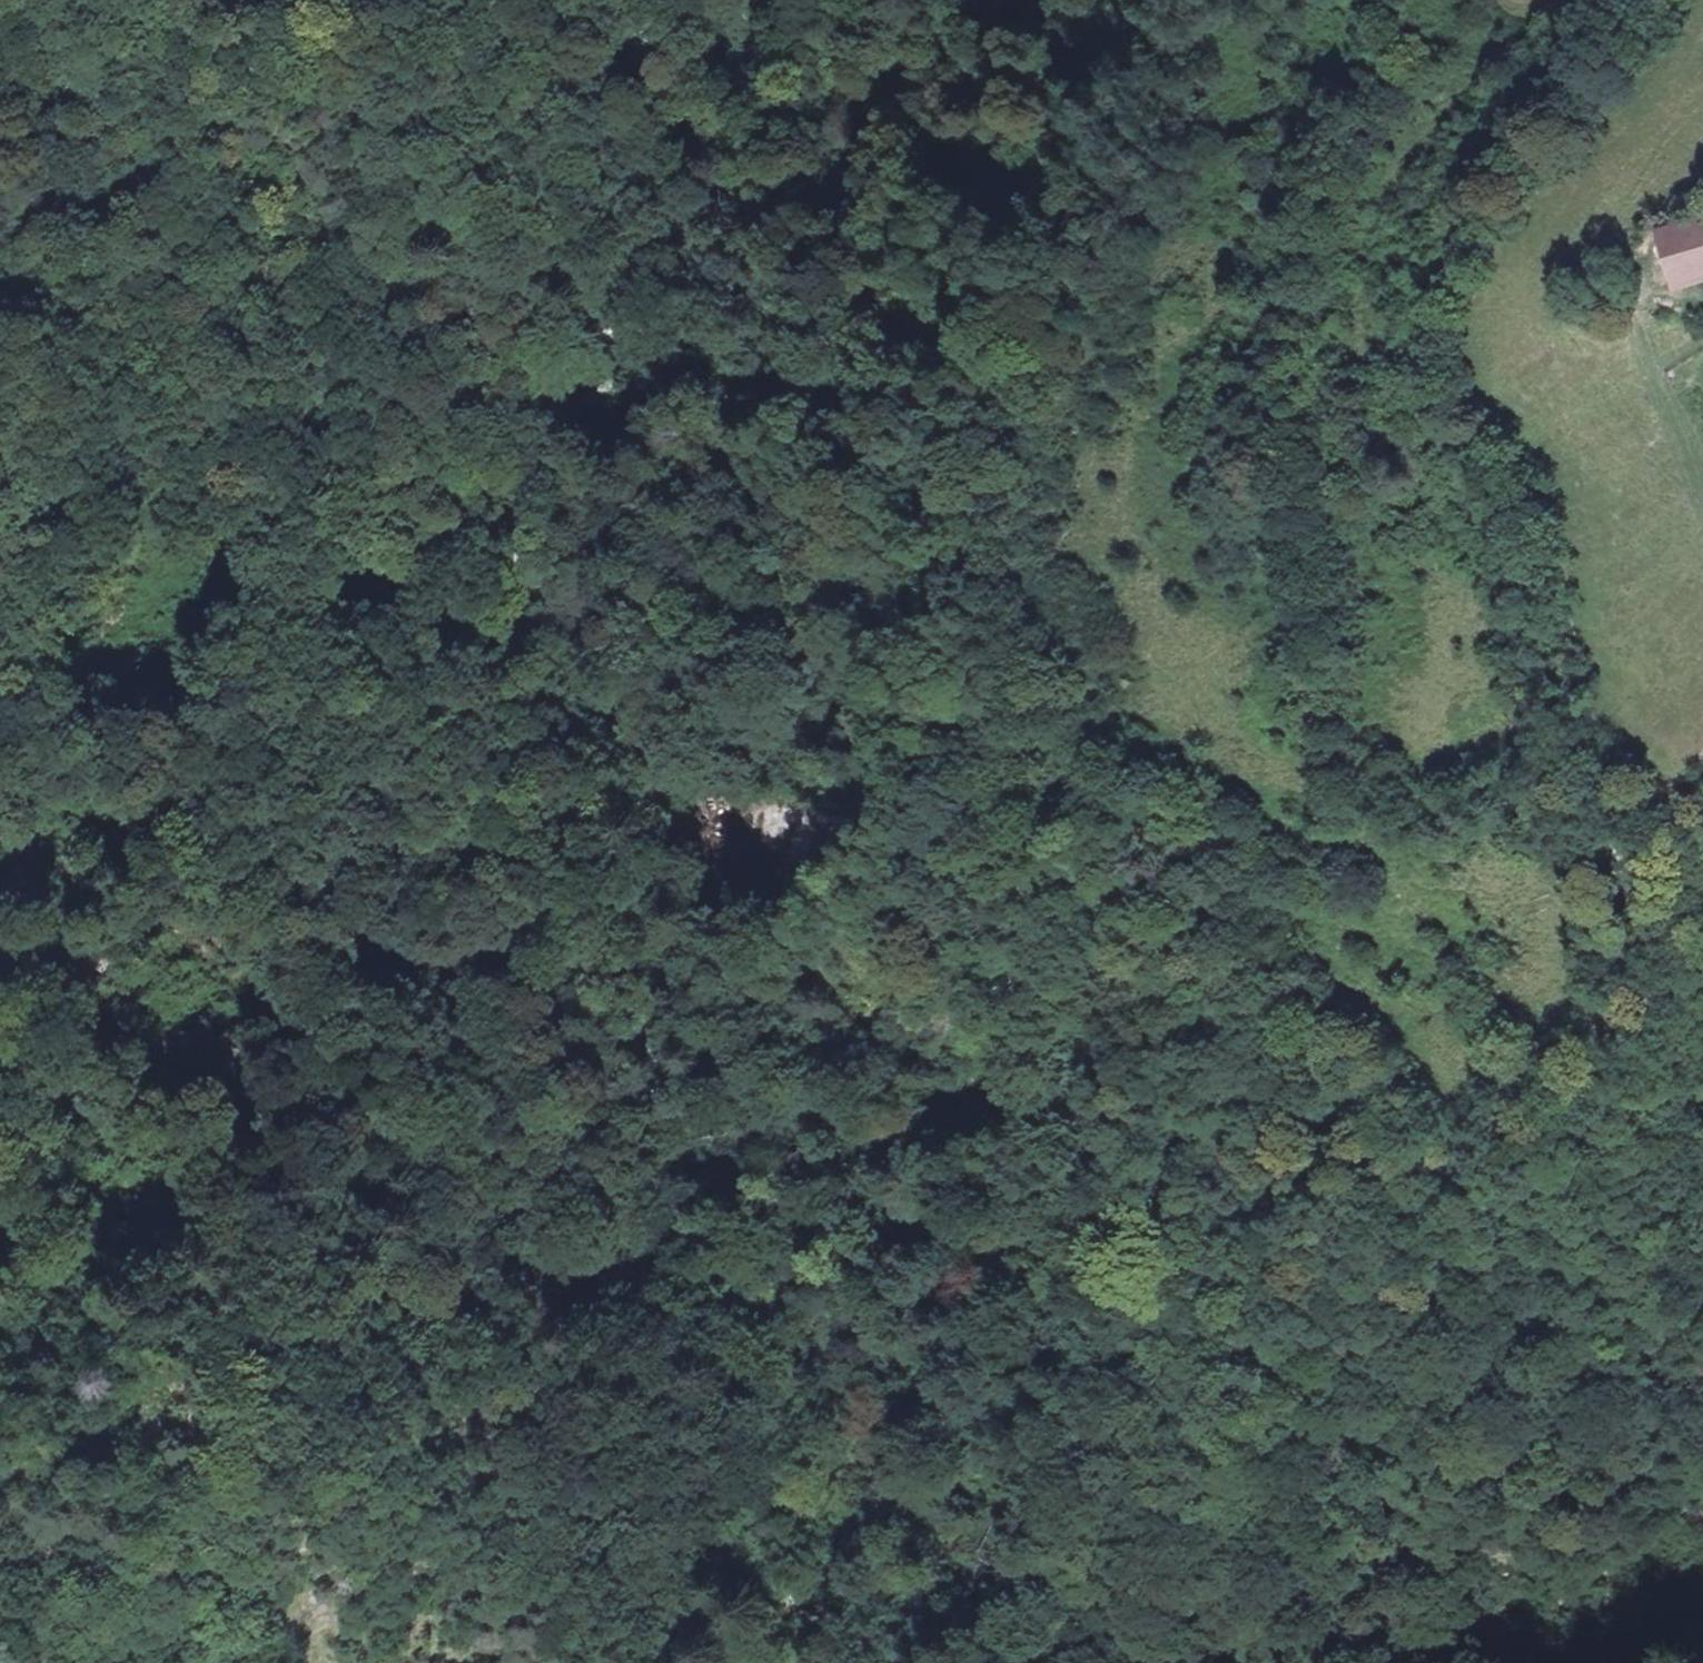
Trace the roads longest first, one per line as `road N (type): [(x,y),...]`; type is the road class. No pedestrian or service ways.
road 1 (track): [(0,1244),(34,1296),(98,1355),(119,1396),(93,1438),(0,1457)]

